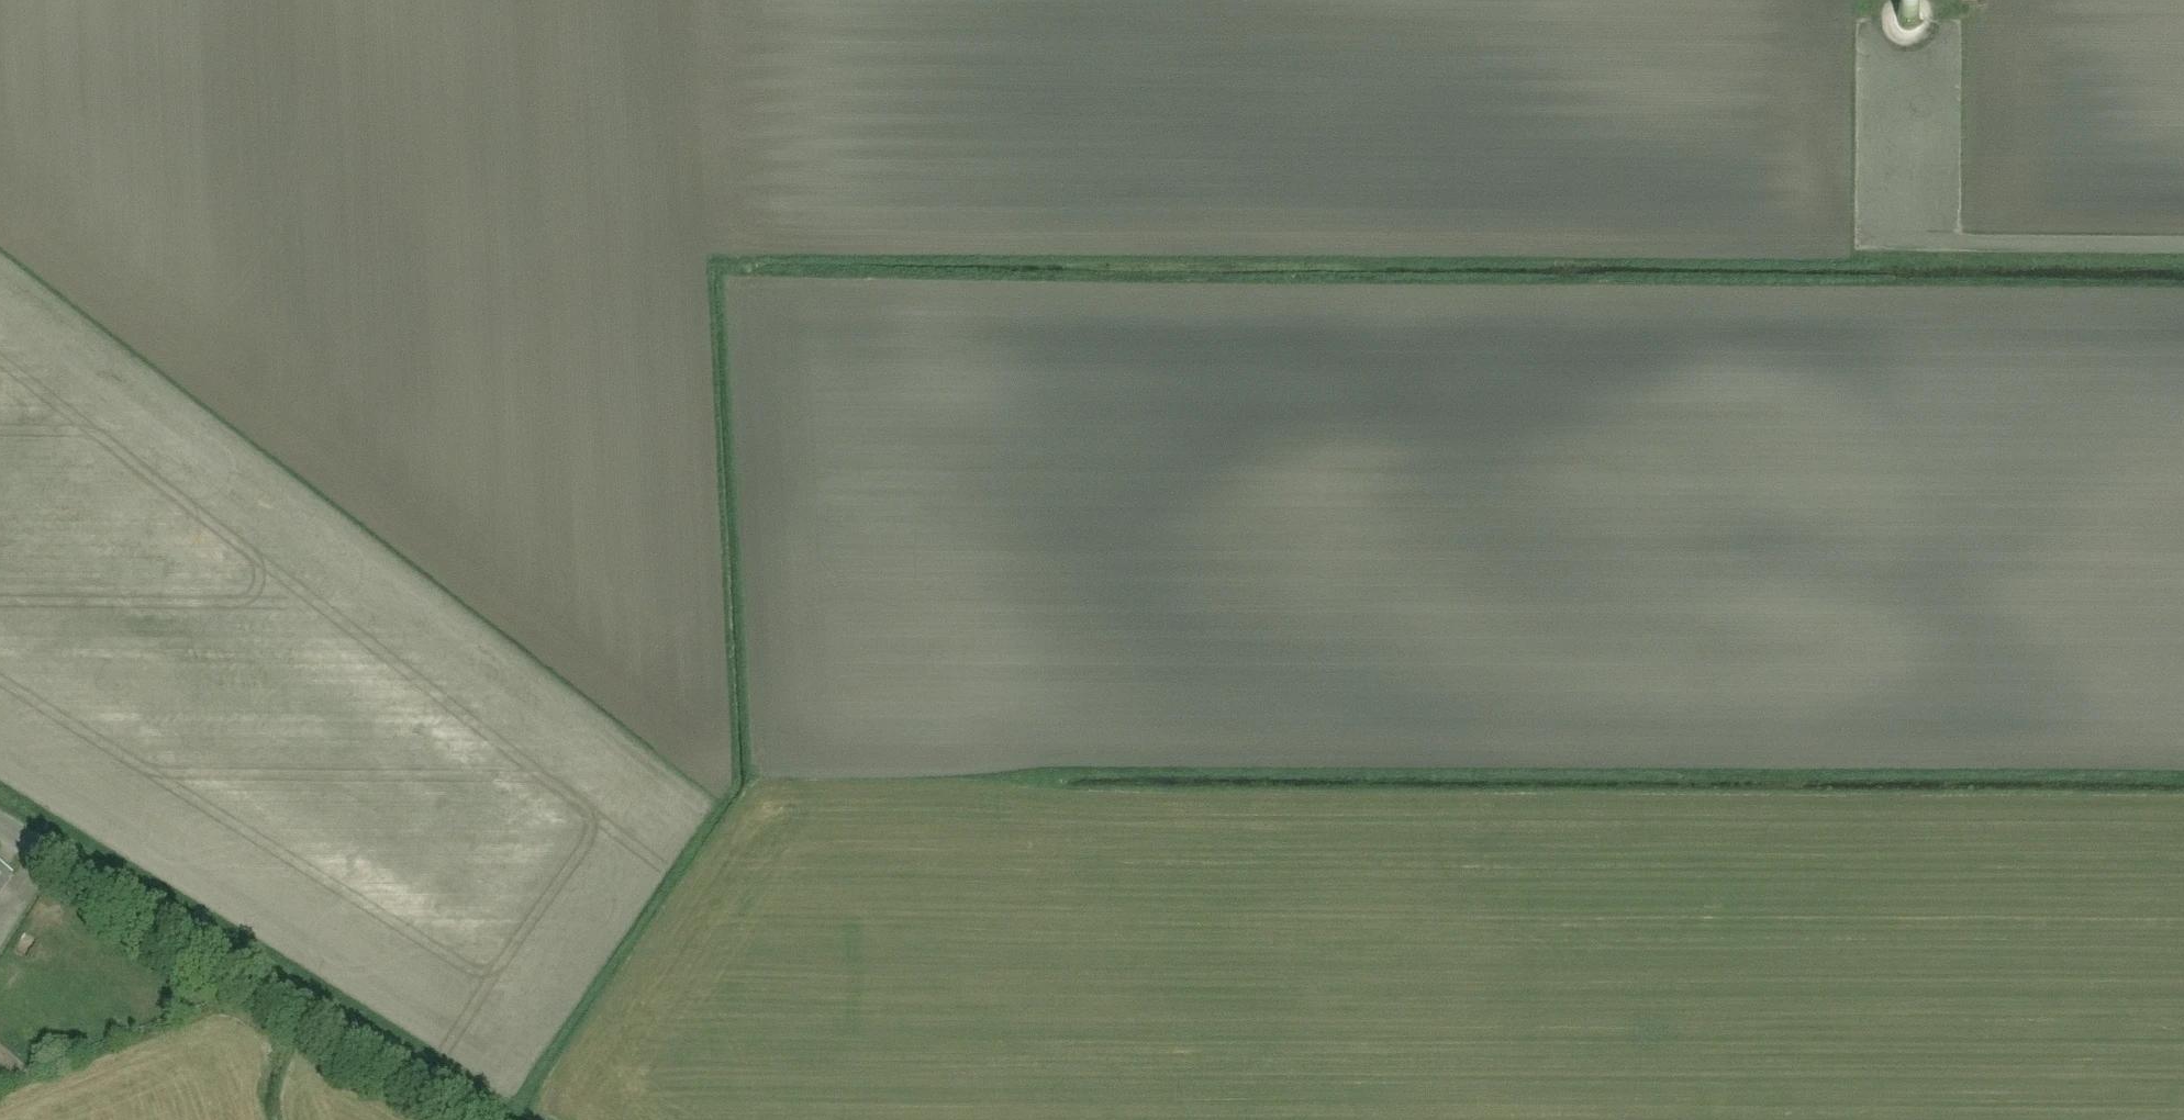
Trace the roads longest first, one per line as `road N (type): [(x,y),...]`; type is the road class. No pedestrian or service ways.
road 1 (unclassified): [(477,1119),(0,818)]

